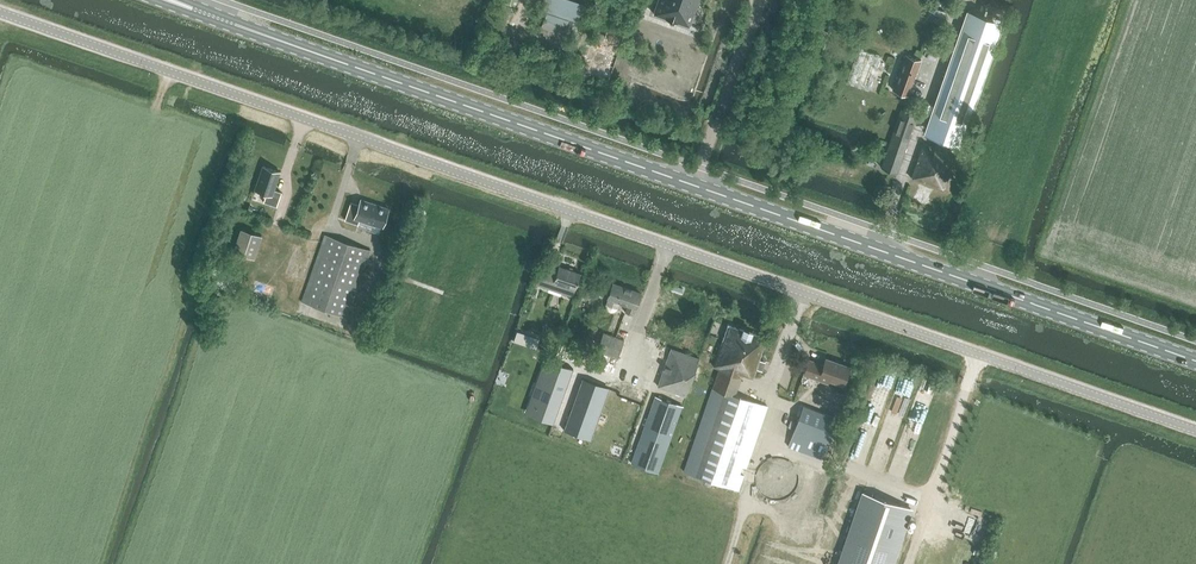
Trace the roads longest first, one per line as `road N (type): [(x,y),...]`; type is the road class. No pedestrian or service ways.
road 1 (unclassified): [(1195,430),(0,13)]
road 2 (primary): [(1195,358),(178,4)]

